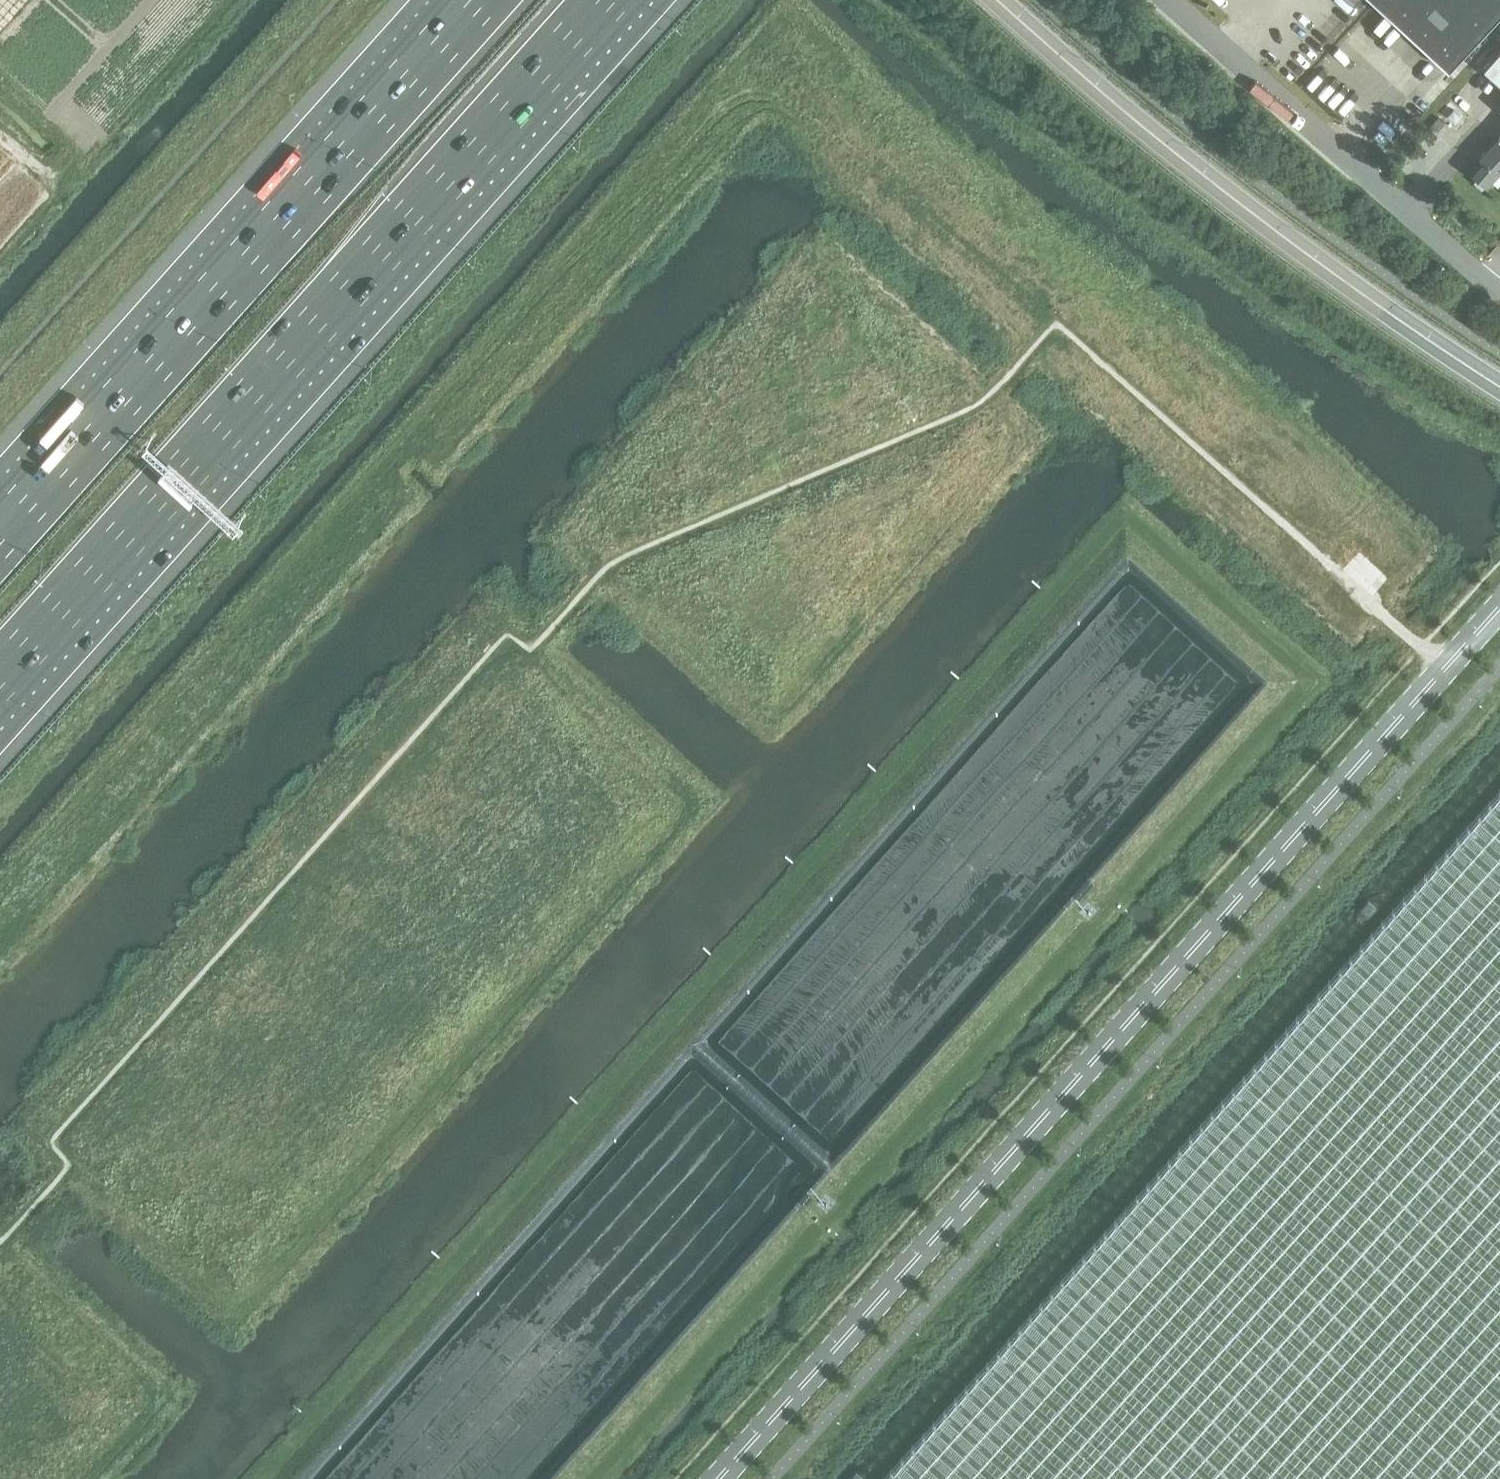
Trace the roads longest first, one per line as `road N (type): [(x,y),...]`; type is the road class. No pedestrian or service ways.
road 1 (unclassified): [(709,1478),(1499,599)]
road 2 (motorway): [(0,677),(607,0)]
road 3 (motorway): [(476,0),(0,532)]
road 4 (tertiary): [(1499,386),(1199,173),(999,0)]
road 5 (unclassified): [(1168,0),(1499,291)]

